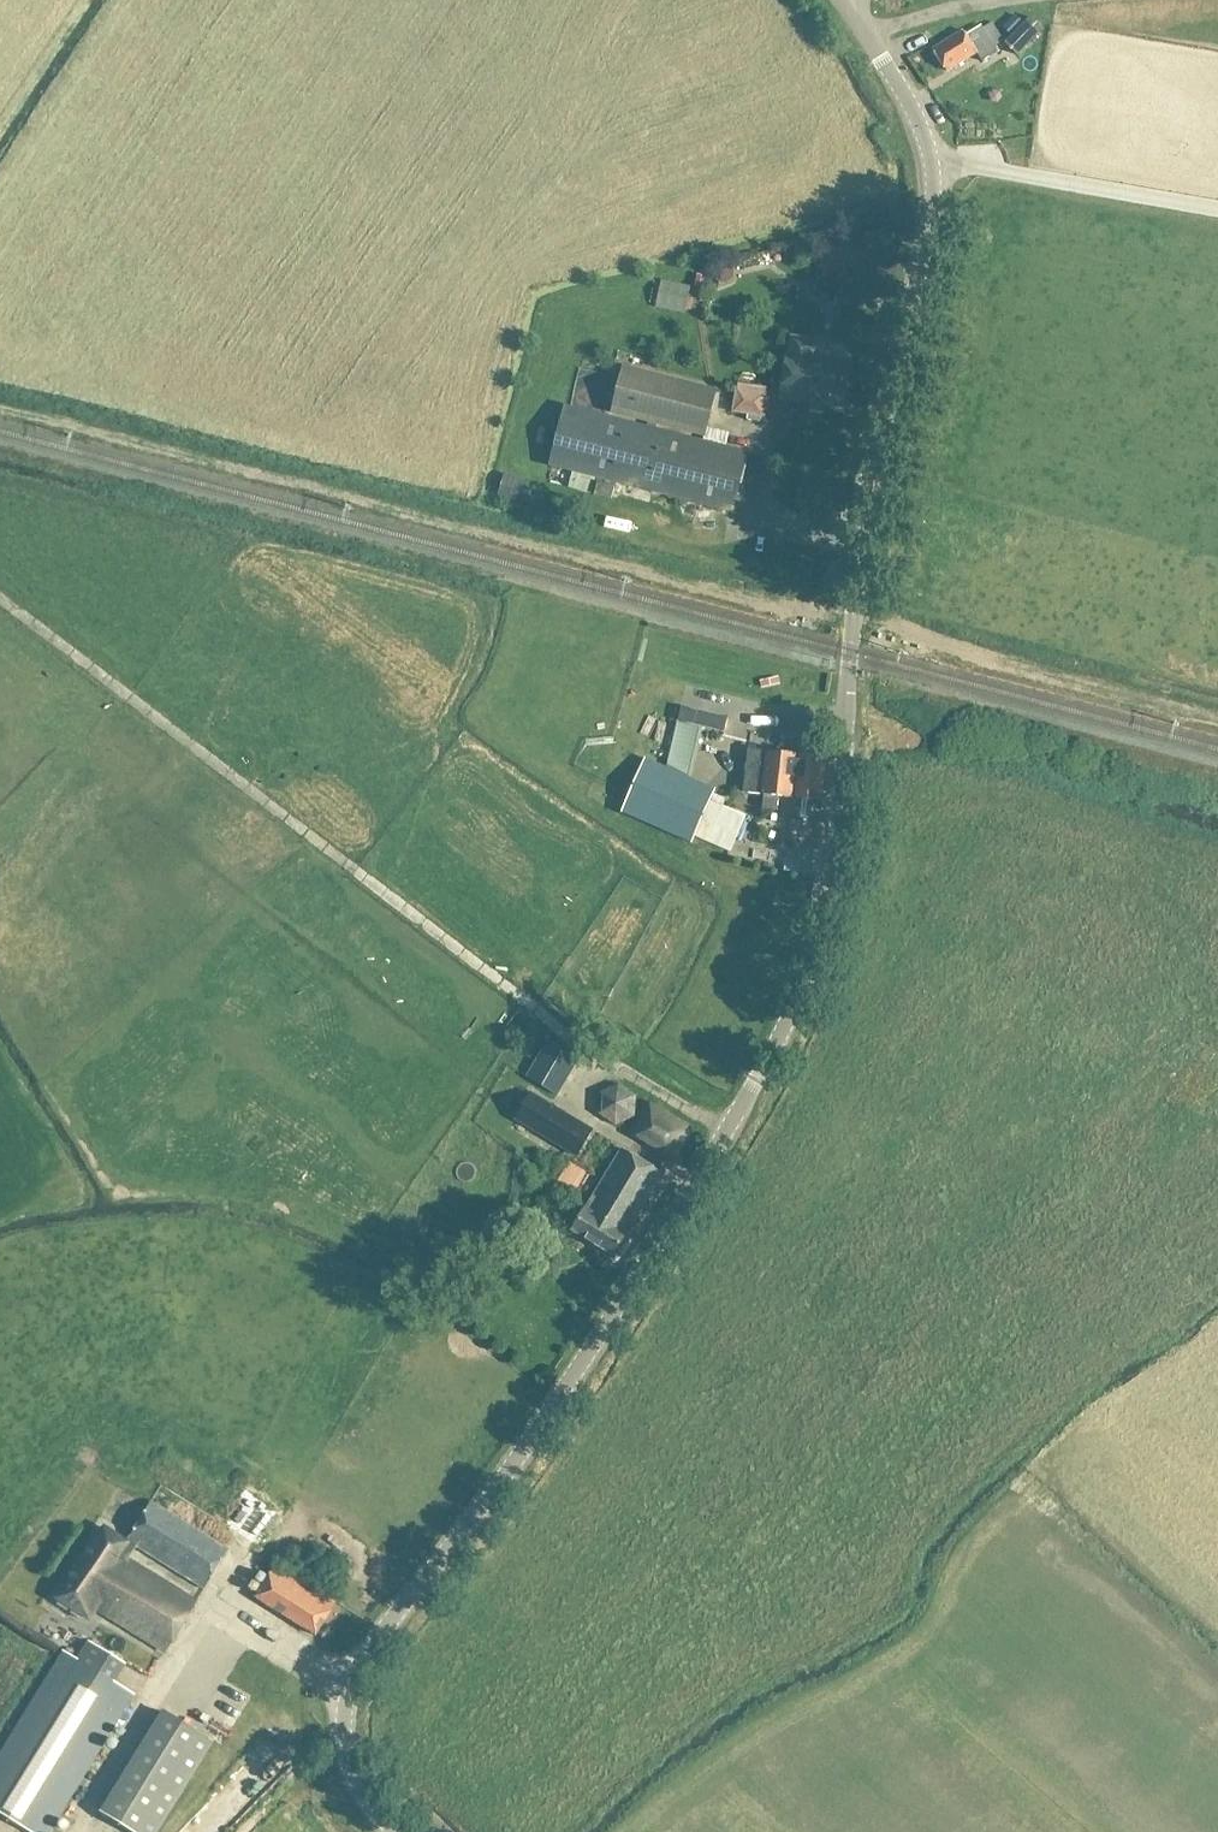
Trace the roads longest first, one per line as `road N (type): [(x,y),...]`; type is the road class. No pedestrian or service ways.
road 1 (unclassified): [(395,1831),(365,1797),(349,1759),(341,1689),(373,1631),(503,1474),(626,1293),(730,1118),(834,916),(852,794),(854,550),(934,182),(920,124),(847,0)]

